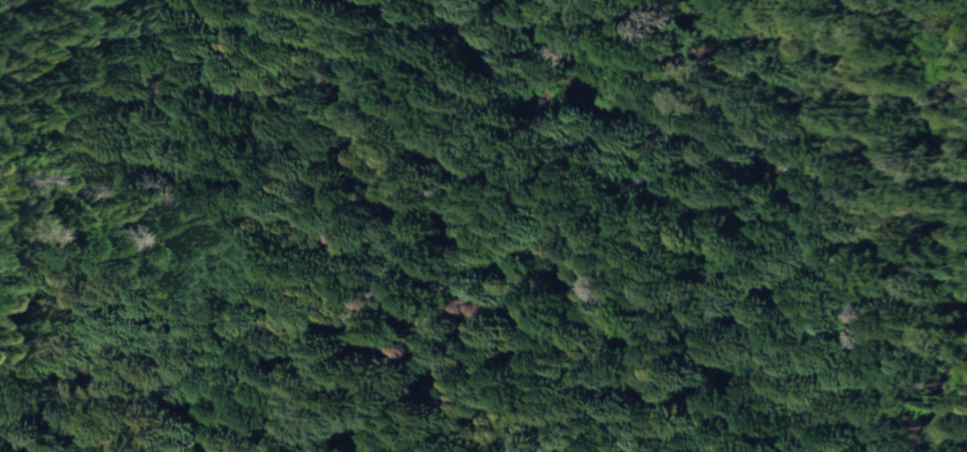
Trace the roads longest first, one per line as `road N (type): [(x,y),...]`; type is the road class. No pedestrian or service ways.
road 1 (track): [(168,451),(210,429),(229,397),(202,277),(245,153),(212,111),(182,105),(133,0)]

